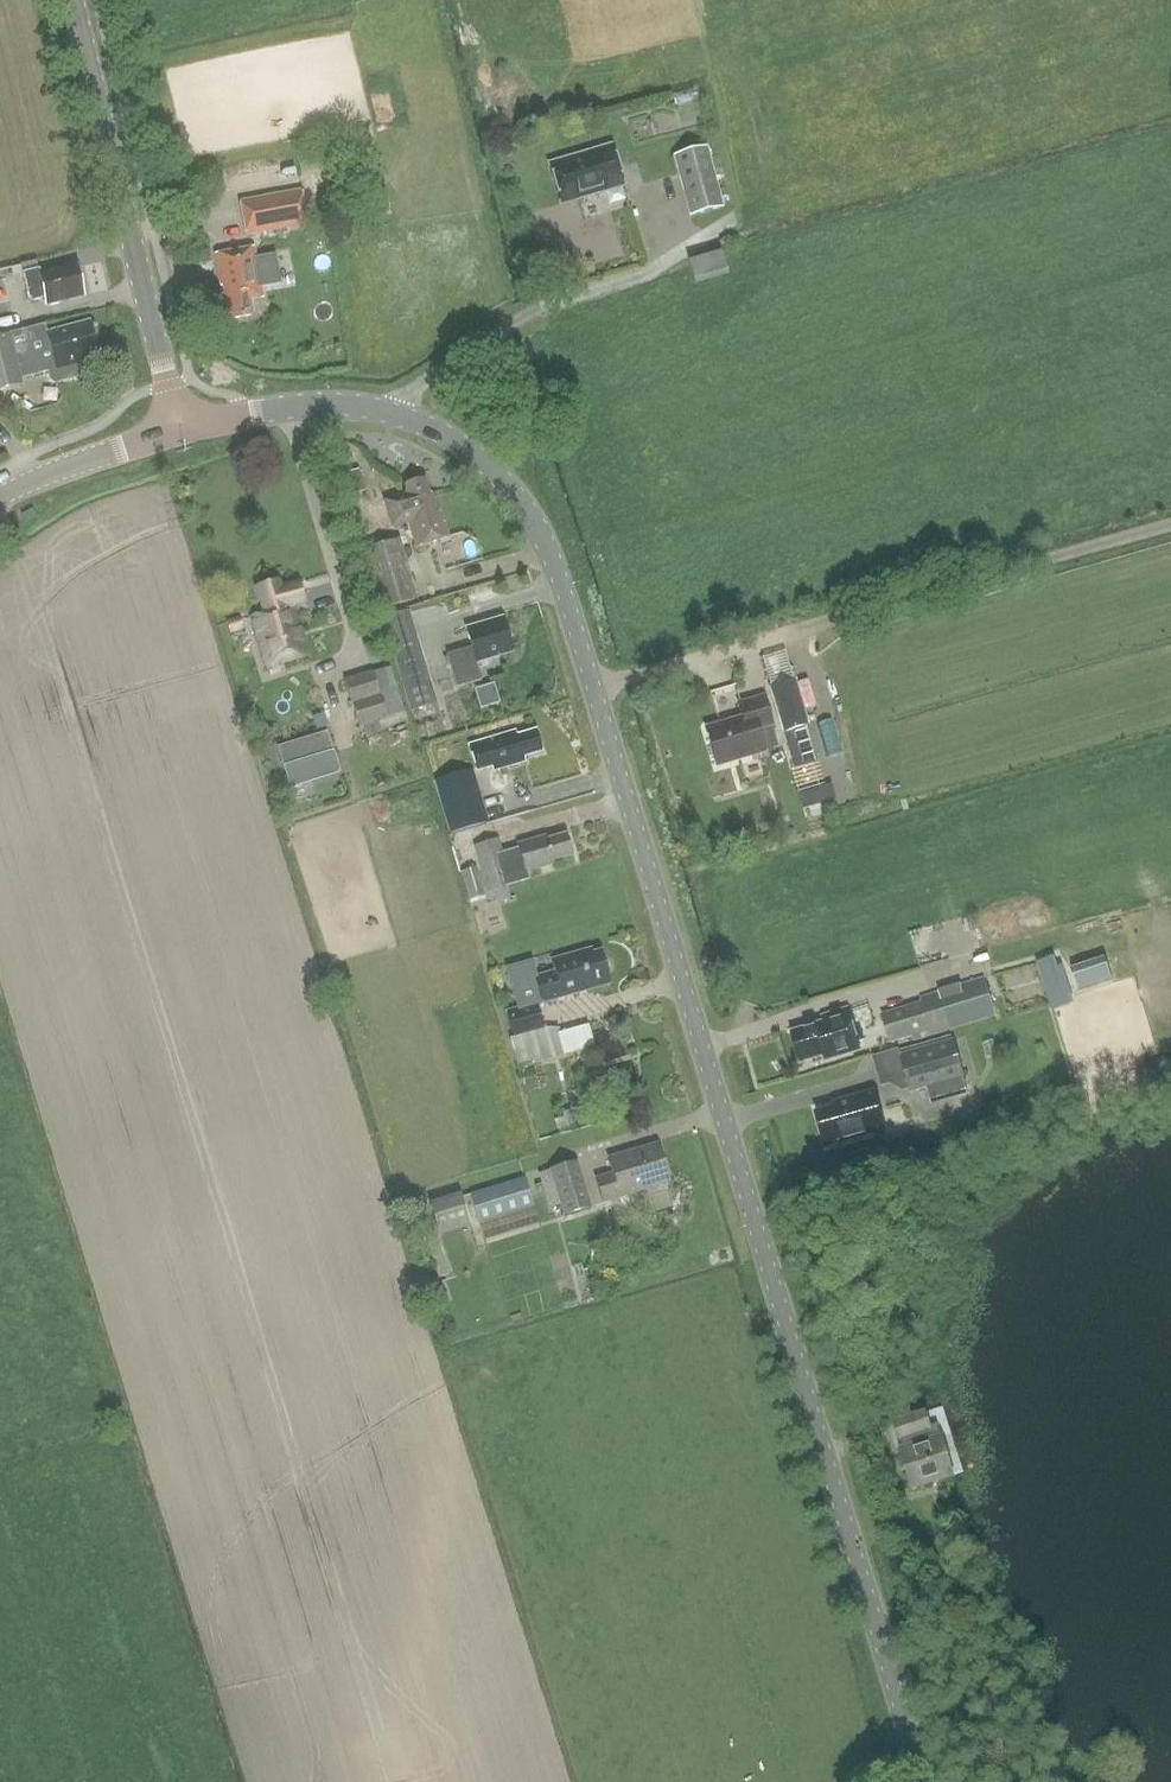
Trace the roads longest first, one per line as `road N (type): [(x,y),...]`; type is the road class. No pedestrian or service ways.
road 1 (tertiary): [(924,1781),(566,593),(529,511),(455,441),(353,404),(303,405),(181,432)]
road 2 (tertiary): [(181,432),(74,0)]
road 3 (track): [(822,628),(1170,531)]
road 4 (tertiary): [(0,499),(43,475),(181,432)]

